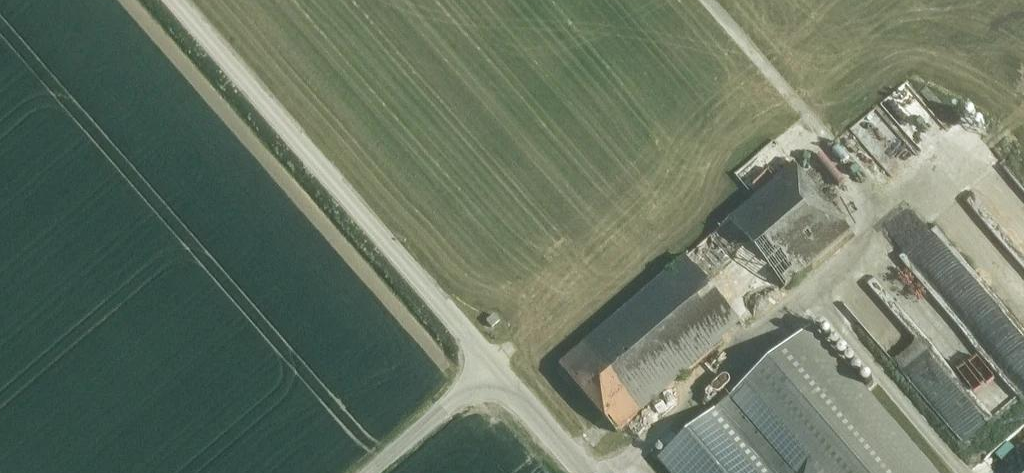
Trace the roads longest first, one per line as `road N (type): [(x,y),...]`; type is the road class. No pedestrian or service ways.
road 1 (tertiary): [(492,368),(174,0)]
road 2 (unclassified): [(370,472),(492,368)]
road 3 (tertiary): [(583,472),(492,368)]

